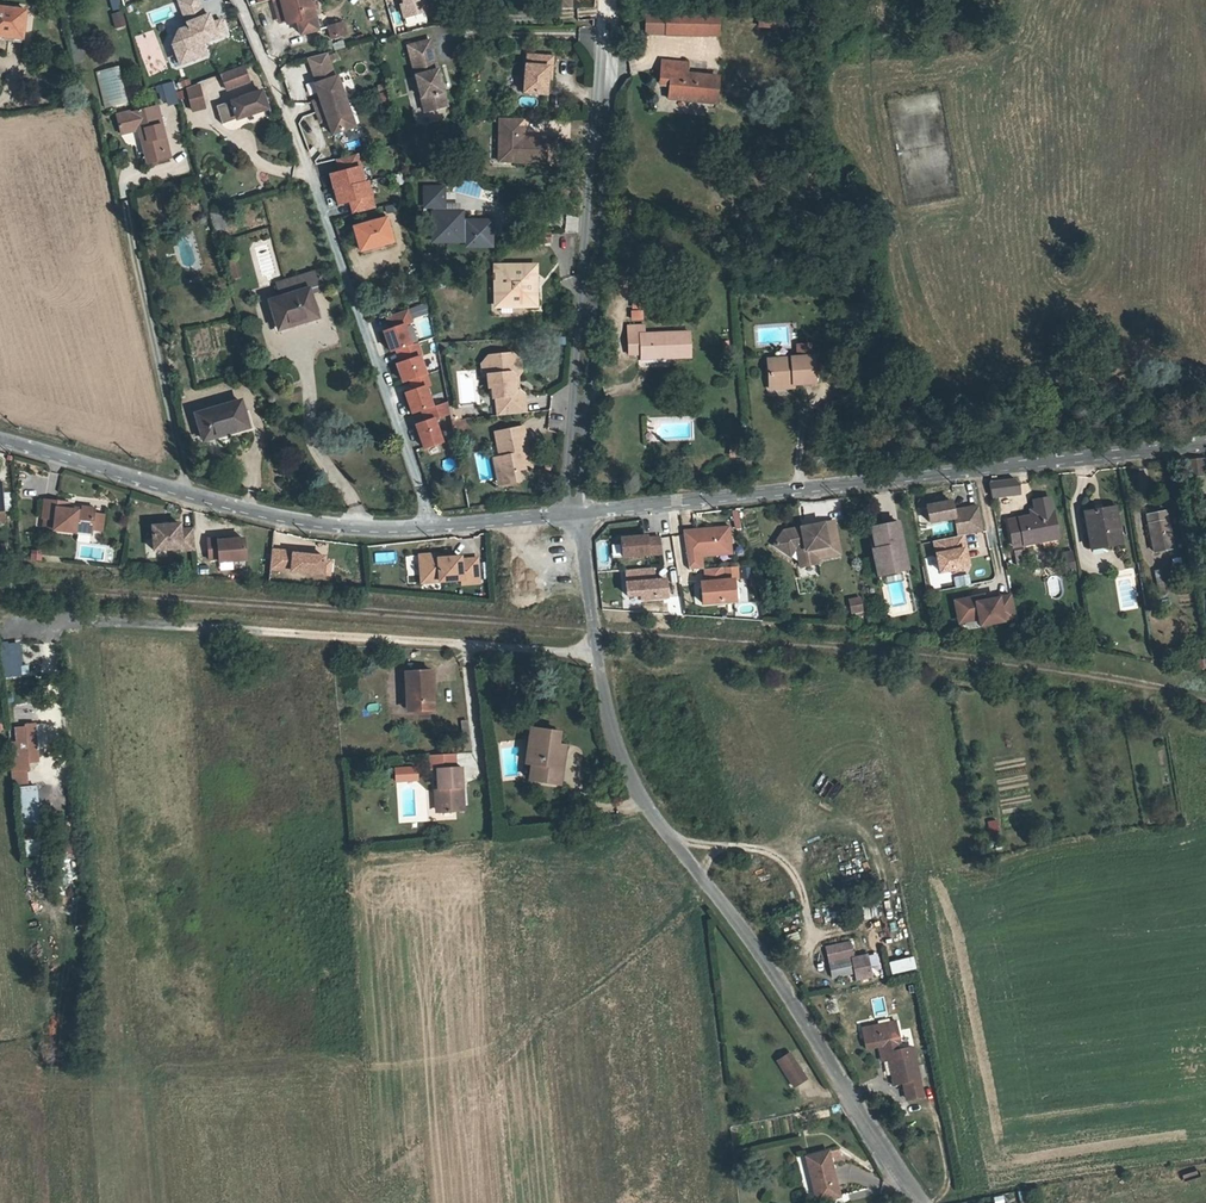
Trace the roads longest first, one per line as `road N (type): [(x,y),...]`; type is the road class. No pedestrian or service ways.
road 1 (residential): [(590,515),(591,632),(608,711),(644,790),(924,1202)]
road 2 (residential): [(590,515),(1205,444)]
road 3 (residential): [(0,441),(263,522),(409,535),(590,515)]
road 4 (track): [(51,620),(599,655)]
road 5 (track): [(128,212),(189,499)]

